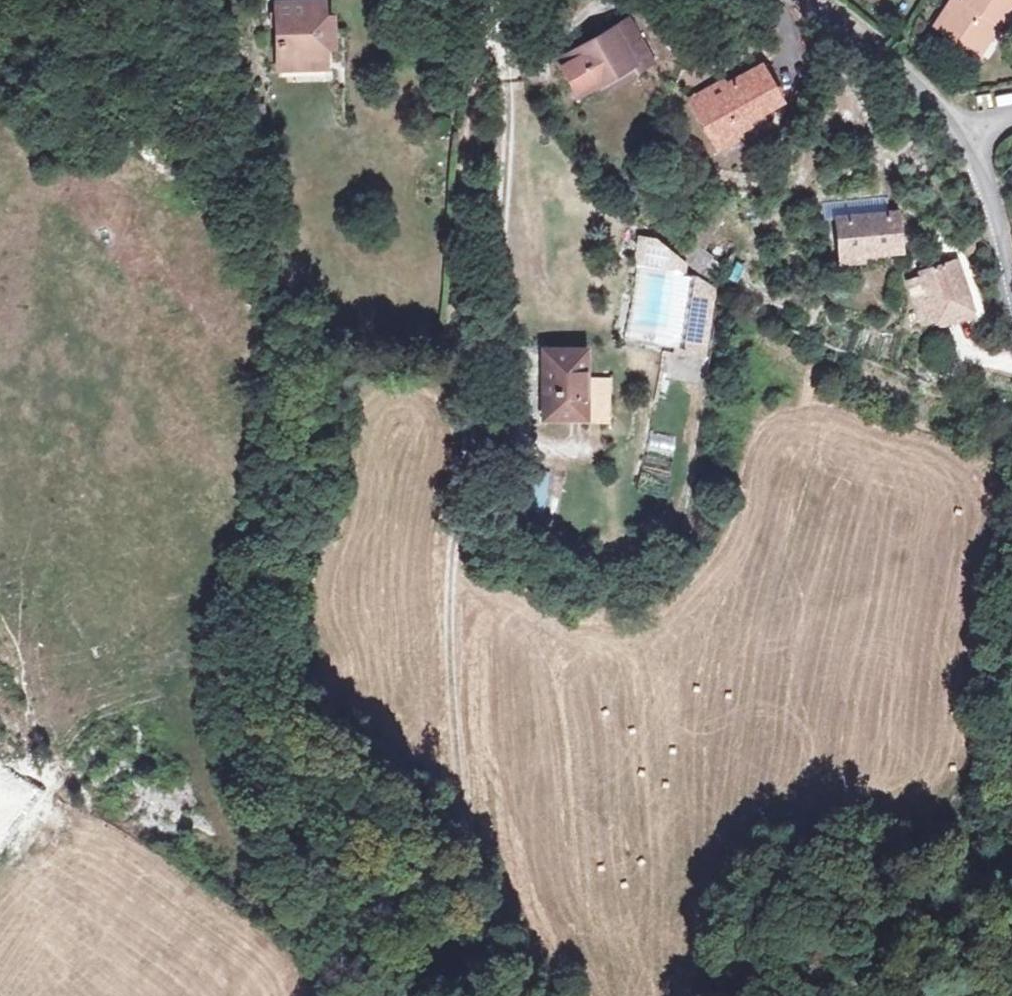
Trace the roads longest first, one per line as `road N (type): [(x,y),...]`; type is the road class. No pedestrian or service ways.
road 1 (residential): [(815,0),(957,125)]
road 2 (residential): [(957,125),(995,219),(1011,305)]

